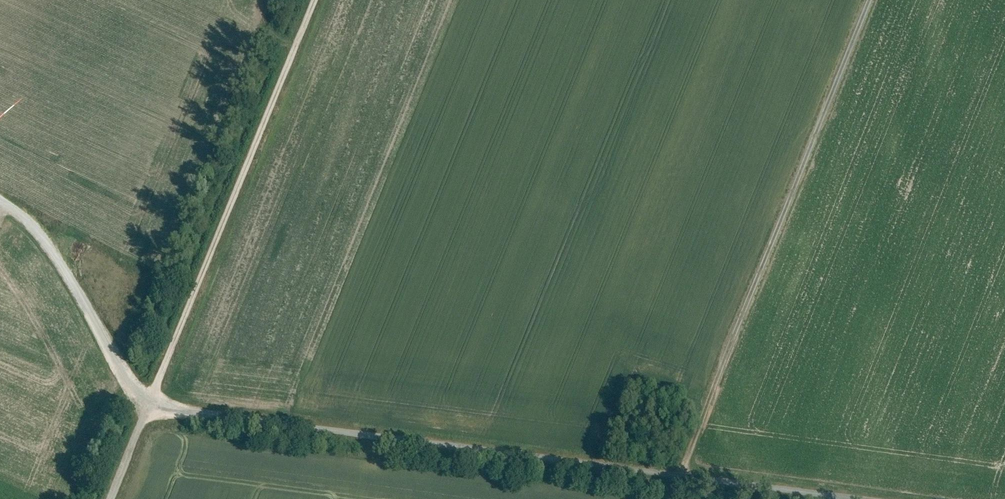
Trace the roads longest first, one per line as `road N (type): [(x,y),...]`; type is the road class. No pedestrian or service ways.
road 1 (unclassified): [(862,498),(377,443),(147,404),(60,258),(0,200)]
road 2 (track): [(109,498),(312,0)]
road 3 (track): [(869,0),(682,477)]

